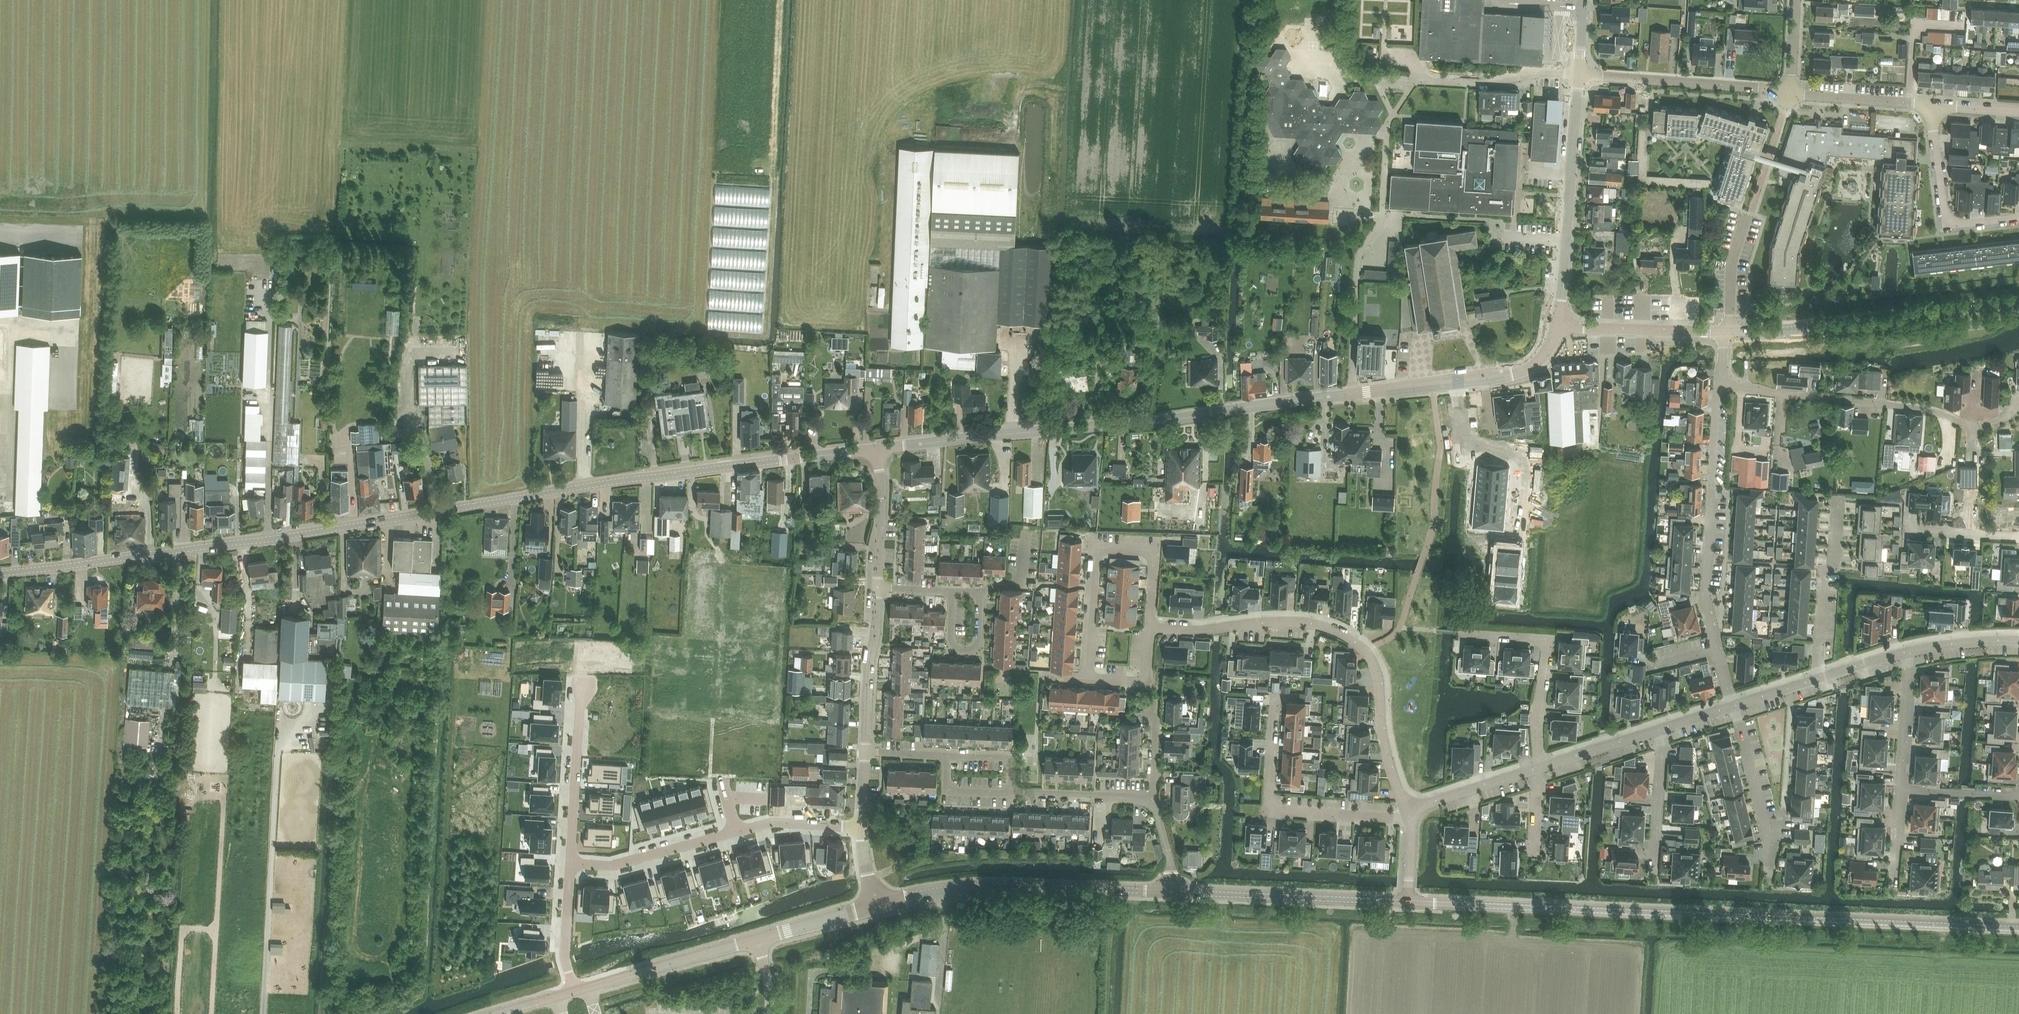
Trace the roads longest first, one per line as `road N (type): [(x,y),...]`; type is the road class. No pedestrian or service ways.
road 1 (tertiary): [(0,575),(875,450)]
road 2 (unclassified): [(1411,903),(2018,928)]
road 3 (tertiary): [(875,450),(1456,382)]
road 4 (track): [(184,549),(139,1013)]
road 5 (residential): [(1149,627),(1294,620),(1320,625),(1366,651),(1410,811)]
road 6 (unclassified): [(575,992),(876,907)]
road 7 (residential): [(1721,387),(1928,411),(1973,430),(2007,422),(2018,409)]
road 8 (unclassified): [(876,907),(982,888),(1170,891)]
road 9 (tertiary): [(2018,303),(1725,332)]
road 10 (residential): [(1089,677),(1097,545),(1153,548),(1149,627)]
road 11 (residential): [(1274,696),(1268,802),(1276,812),(1411,821)]
road 12 (tertiary): [(1557,327),(1579,74)]
road 13 (unclassified): [(1170,891),(1411,903)]
road 14 (residential): [(1542,769),(1539,710),(1550,638),(1459,632)]
road 15 (residential): [(1789,95),(1579,74)]
road 16 (residential): [(1734,707),(1707,599),(1712,504)]
road 17 (residential): [(1838,503),(1817,681)]
road 18 (residential): [(568,864),(581,689)]
road 19 (residential): [(568,864),(635,861),(738,833)]
road 20 (tertiary): [(1725,332),(1557,327)]
road 21 (residential): [(865,753),(878,589)]
road 22 (residential): [(1579,74),(1417,81)]
road 23 (residential): [(1655,877),(1666,728)]
road 24 (residential): [(1934,105),(1789,95)]
road 25 (residential): [(1156,802),(1012,793)]
road 26 (residential): [(878,589),(882,492),(875,450)]
road 27 (residential): [(1783,822),(1763,822),(1734,707)]
road 28 (residential): [(1410,811),(1542,769)]
road 29 (residential): [(1902,789),(1912,652)]
road 30 (residential): [(1456,382),(1468,452),(1529,460)]
road 31 (residential): [(1542,769),(1666,728)]
road 32 (residential): [(982,594),(981,640),(969,651),(953,643),(952,593)]
road 33 (residential): [(575,992),(565,960),(568,864)]
road 34 (residential): [(1956,227),(1944,209),(1934,105)]
road 35 (residential): [(738,833),(775,824),(863,826)]
road 36 (tertiary): [(1456,382),(1523,371),(1548,349),(1557,327)]

